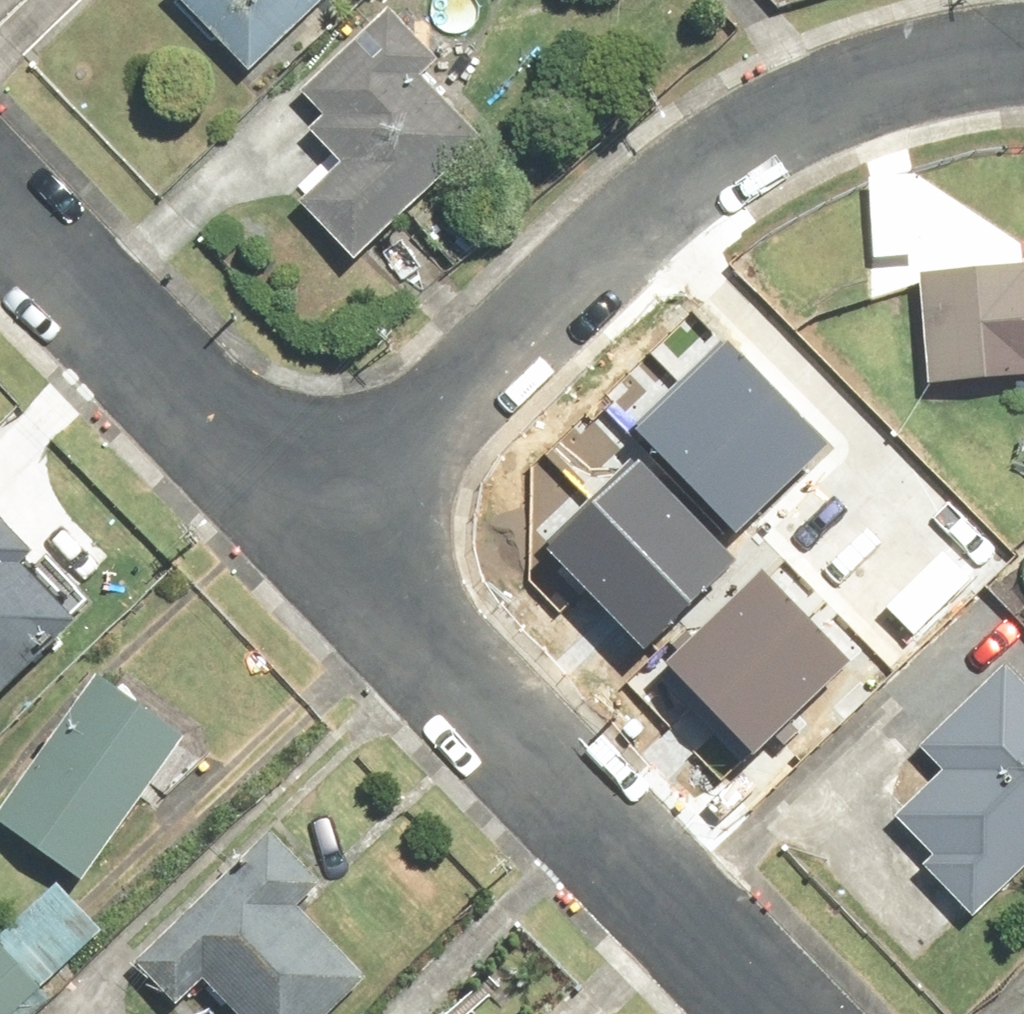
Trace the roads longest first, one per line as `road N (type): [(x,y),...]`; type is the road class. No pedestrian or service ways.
road 1 (residential): [(296,512),(646,204),(778,113),(932,64),(1023,56)]
road 2 (residential): [(296,512),(783,1013)]
road 3 (residential): [(0,215),(296,512)]

